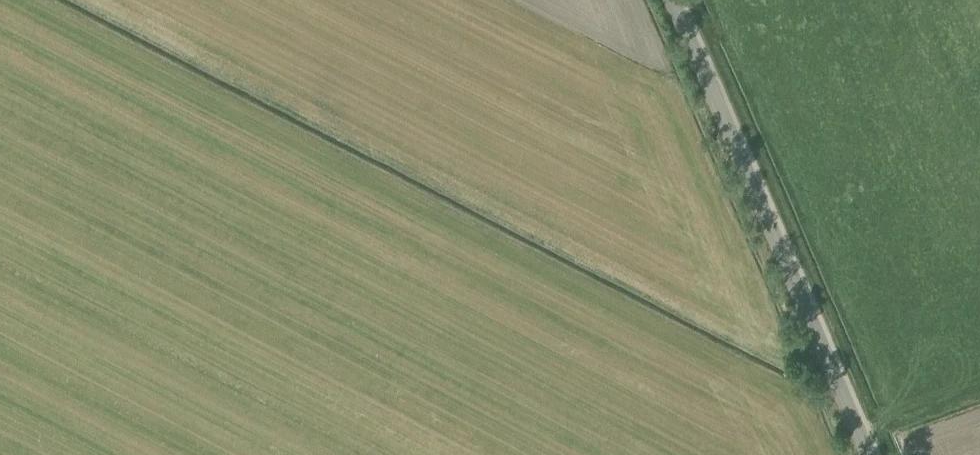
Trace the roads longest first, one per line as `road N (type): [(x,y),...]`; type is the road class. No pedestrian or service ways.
road 1 (unclassified): [(866,454),(669,0)]

